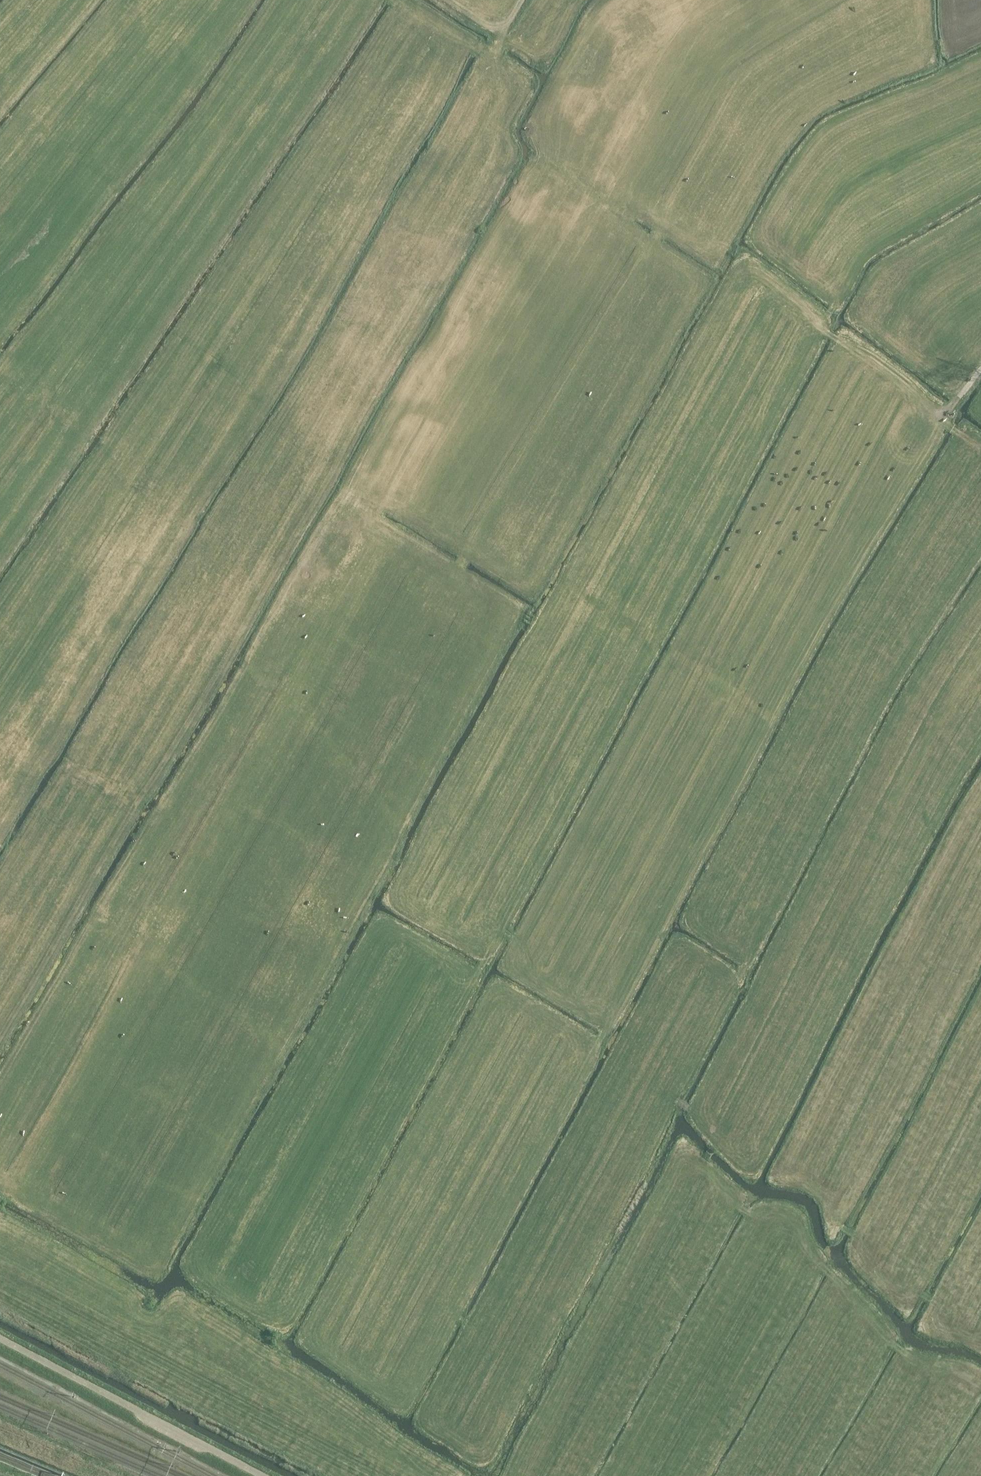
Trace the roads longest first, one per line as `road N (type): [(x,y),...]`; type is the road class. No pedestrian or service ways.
road 1 (track): [(818,329),(861,349),(935,407),(949,411),(980,369)]

